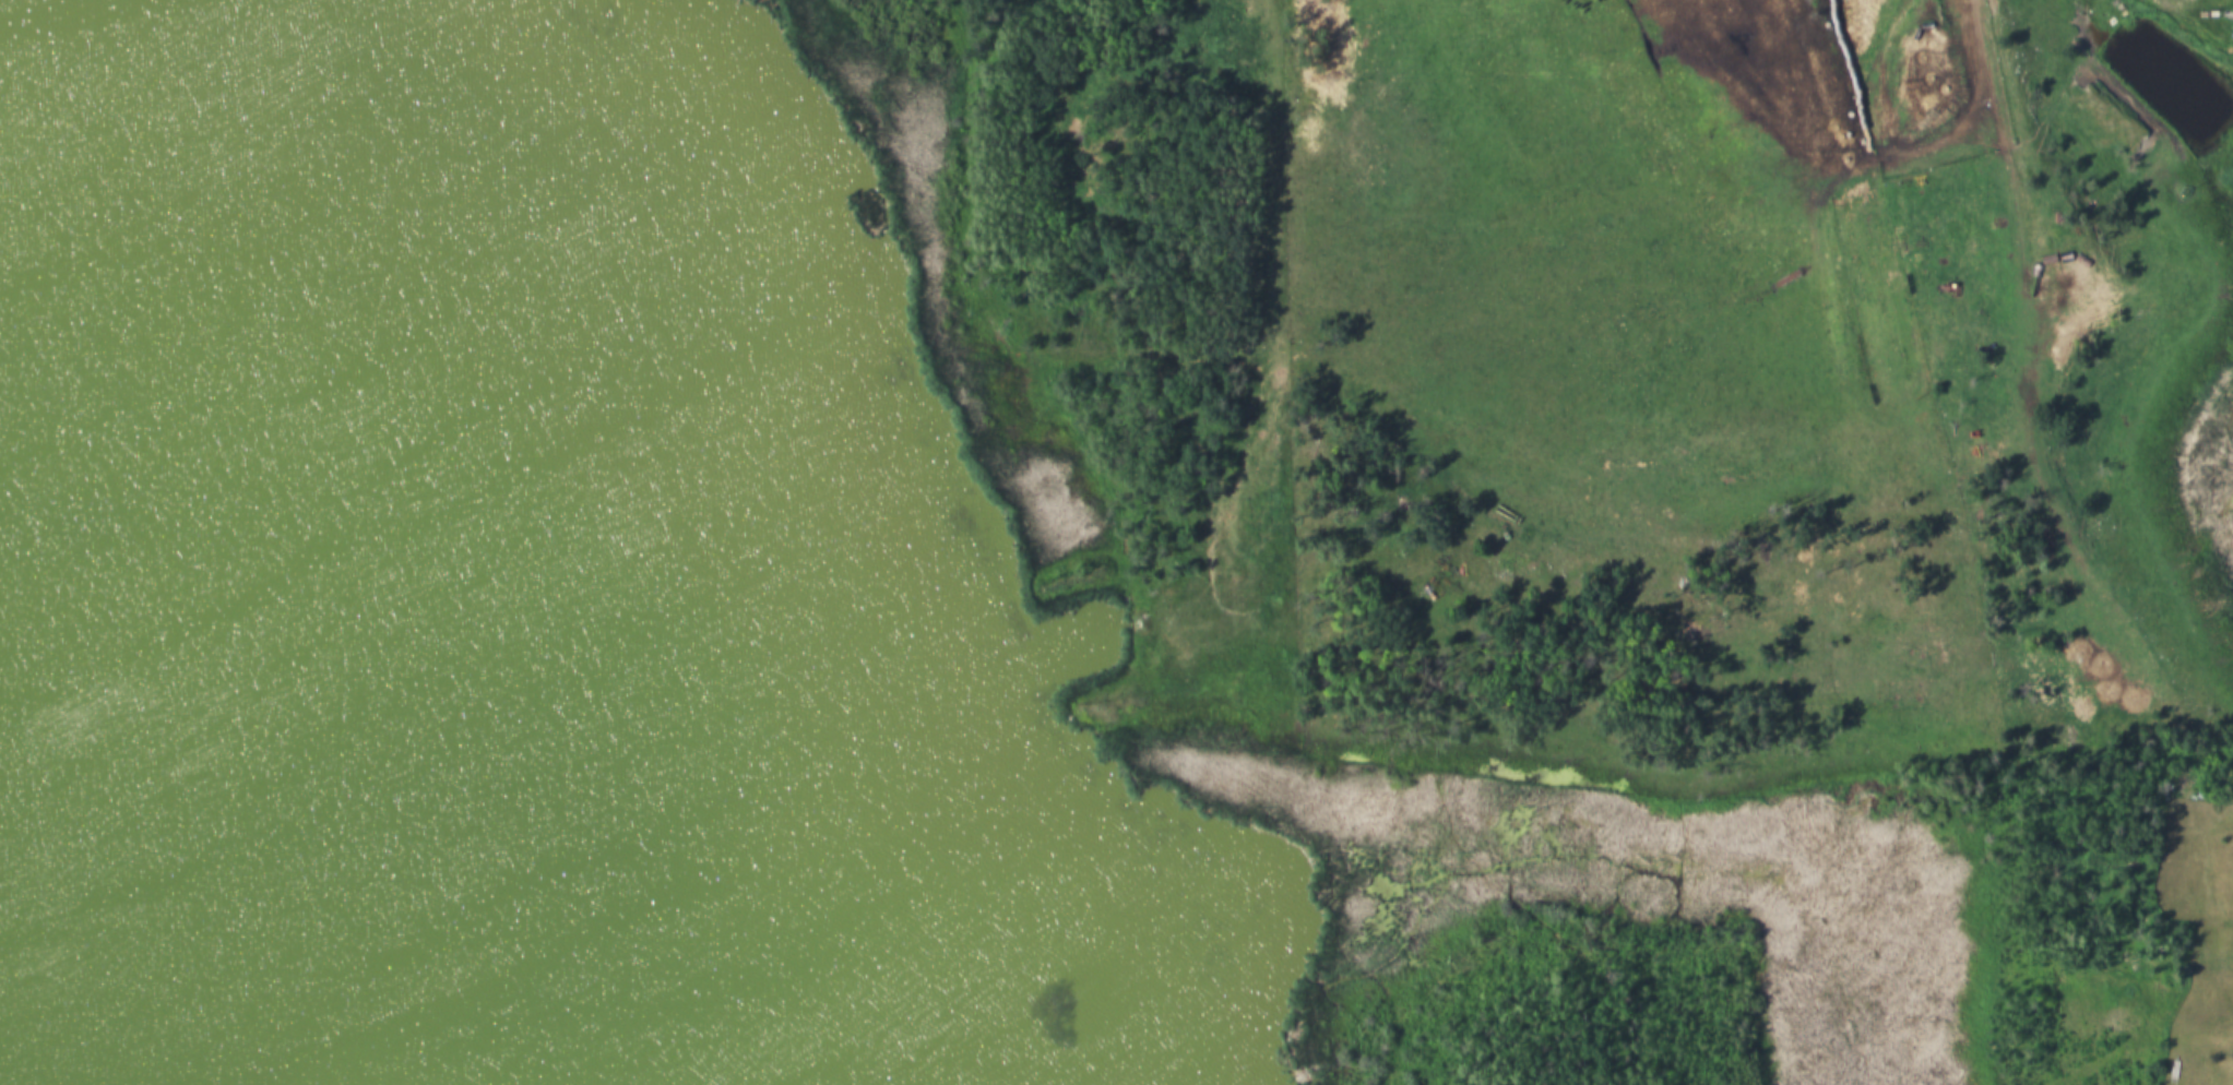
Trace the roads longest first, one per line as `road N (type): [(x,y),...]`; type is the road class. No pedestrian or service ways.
road 1 (track): [(1267,0),(1269,338)]

